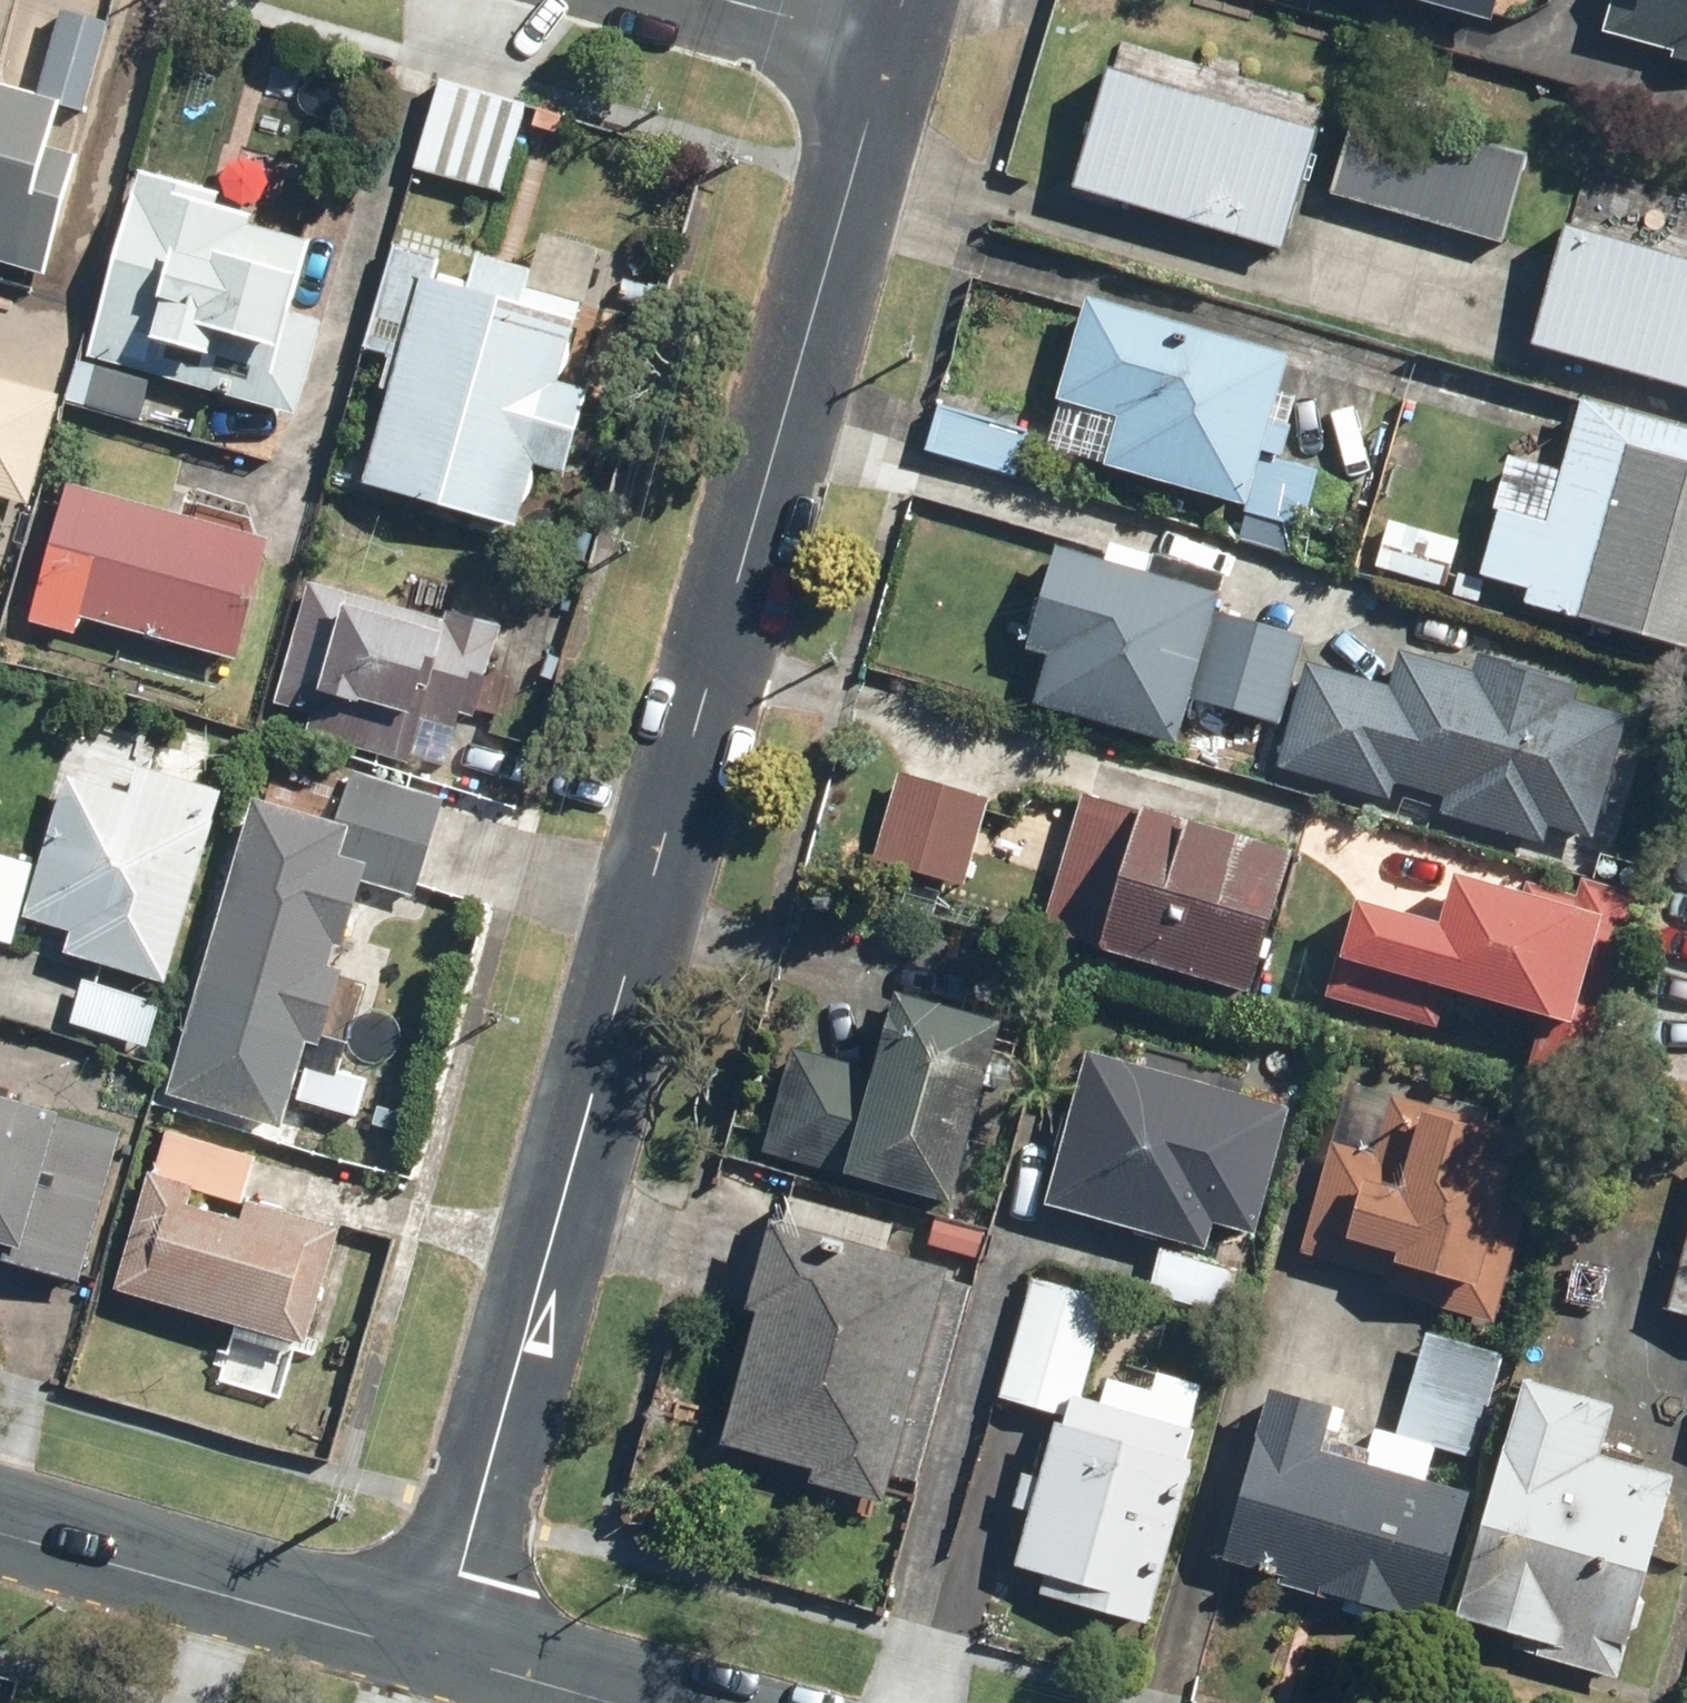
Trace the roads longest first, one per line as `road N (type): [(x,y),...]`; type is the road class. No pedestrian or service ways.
road 1 (residential): [(435,1650),(891,50)]
road 2 (residential): [(435,1650),(0,1527)]
road 3 (residential): [(623,1702),(435,1650)]
road 4 (residential): [(891,50),(717,0)]

